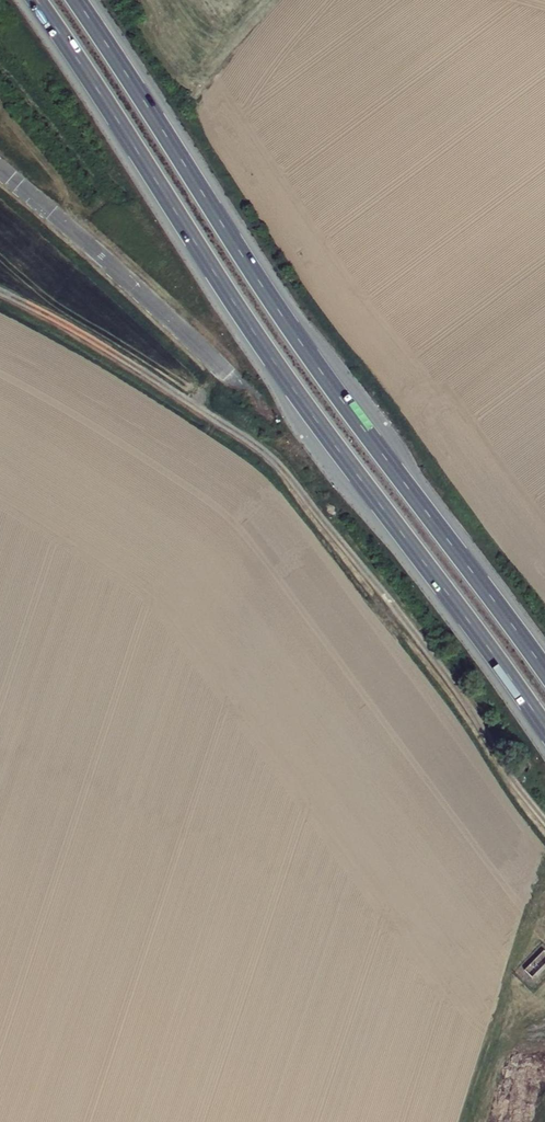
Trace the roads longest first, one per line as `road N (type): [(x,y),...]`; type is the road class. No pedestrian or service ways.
road 1 (trunk): [(36,0),(274,362),(544,727)]
road 2 (trunk): [(544,672),(321,374),(77,0)]
road 3 (track): [(544,823),(497,765),(465,703),(269,457),(62,324),(0,295)]

